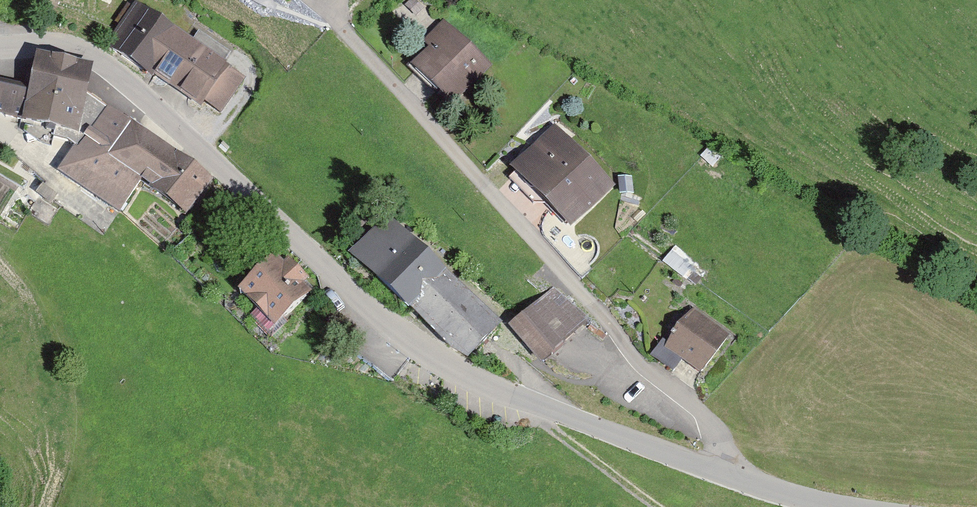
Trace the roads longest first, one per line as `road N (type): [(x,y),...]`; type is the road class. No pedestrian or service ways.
road 1 (tertiary): [(0,46),(59,46),(103,64),(368,308),(465,377),(727,474)]
road 2 (residential): [(342,27),(643,367),(711,416),(726,439),(727,474)]
road 3 (track): [(547,409),(542,424),(659,506)]
road 4 (tertiary): [(727,474),(845,506)]

